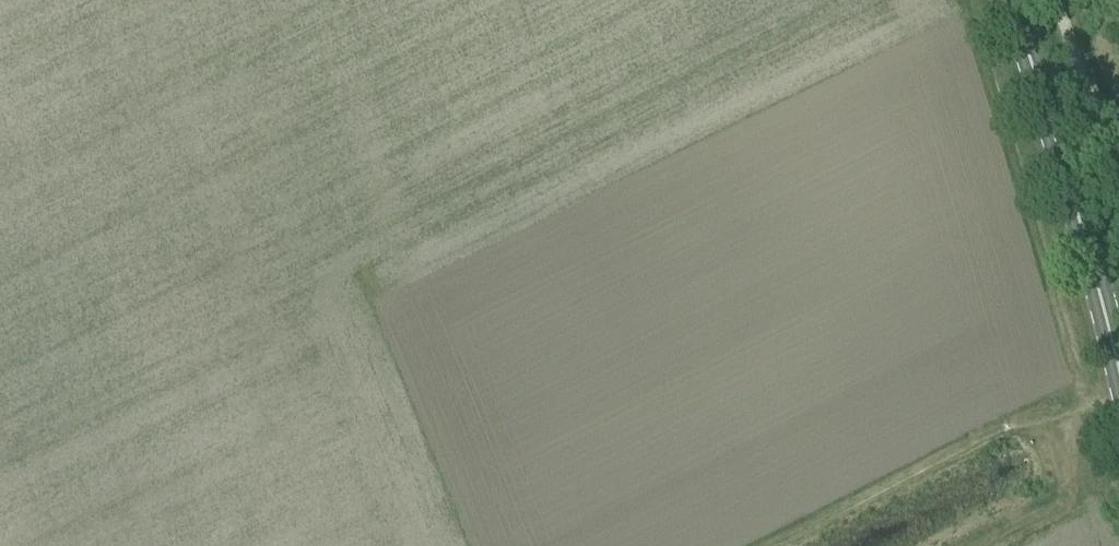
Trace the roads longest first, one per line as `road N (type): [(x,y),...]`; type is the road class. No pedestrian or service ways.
road 1 (primary): [(1118,372),(1012,0)]

